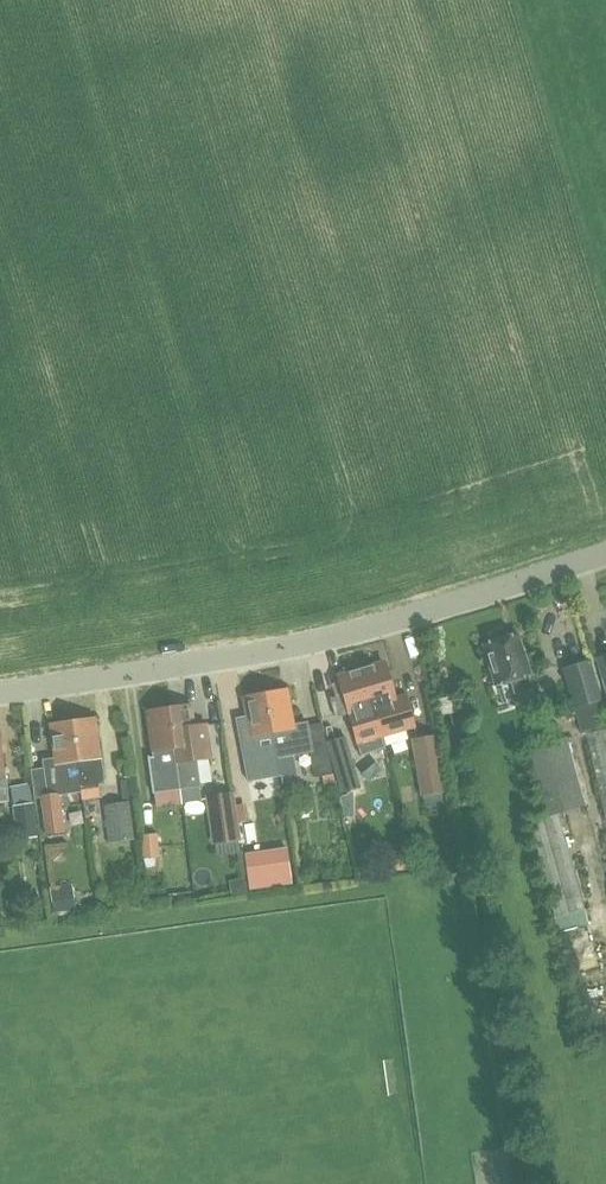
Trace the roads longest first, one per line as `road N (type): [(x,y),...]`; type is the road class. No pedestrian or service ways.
road 1 (residential): [(605,553),(419,615),(0,691)]

